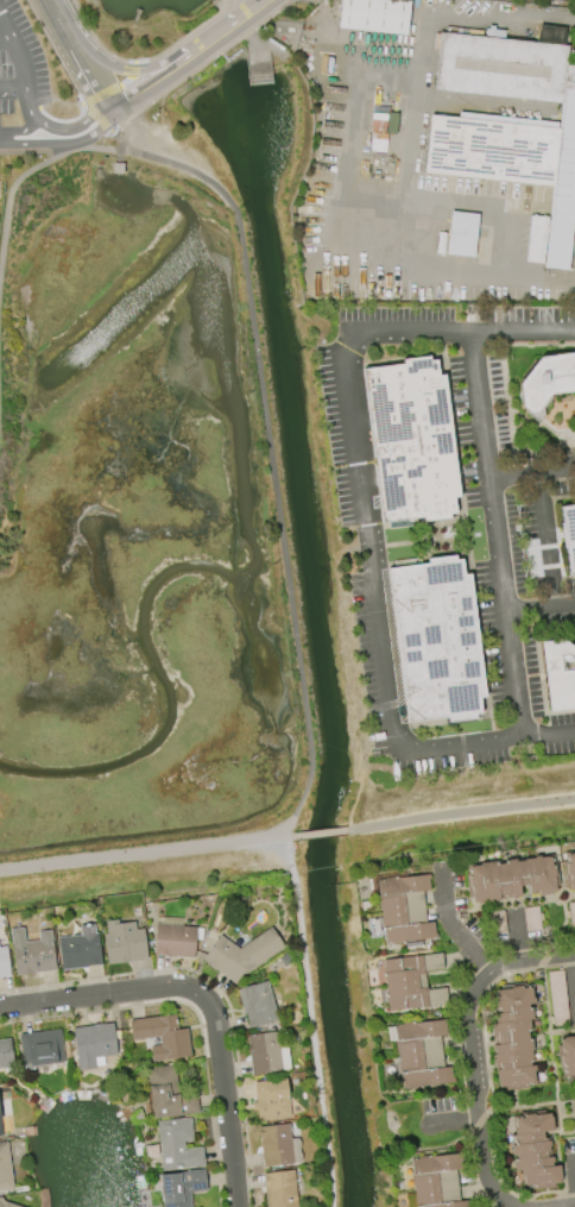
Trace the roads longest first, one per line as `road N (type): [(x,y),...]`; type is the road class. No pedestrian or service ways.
road 1 (residential): [(241,1206),(219,1020),(197,997),(162,987),(0,1012)]
road 2 (residential): [(574,950),(504,960),(480,976),(467,1011),(482,1173),(493,1190),(520,1206),(574,1203)]
road 3 (tertiary): [(197,49),(125,69),(62,29)]
road 4 (tertiary): [(109,112),(46,0)]

